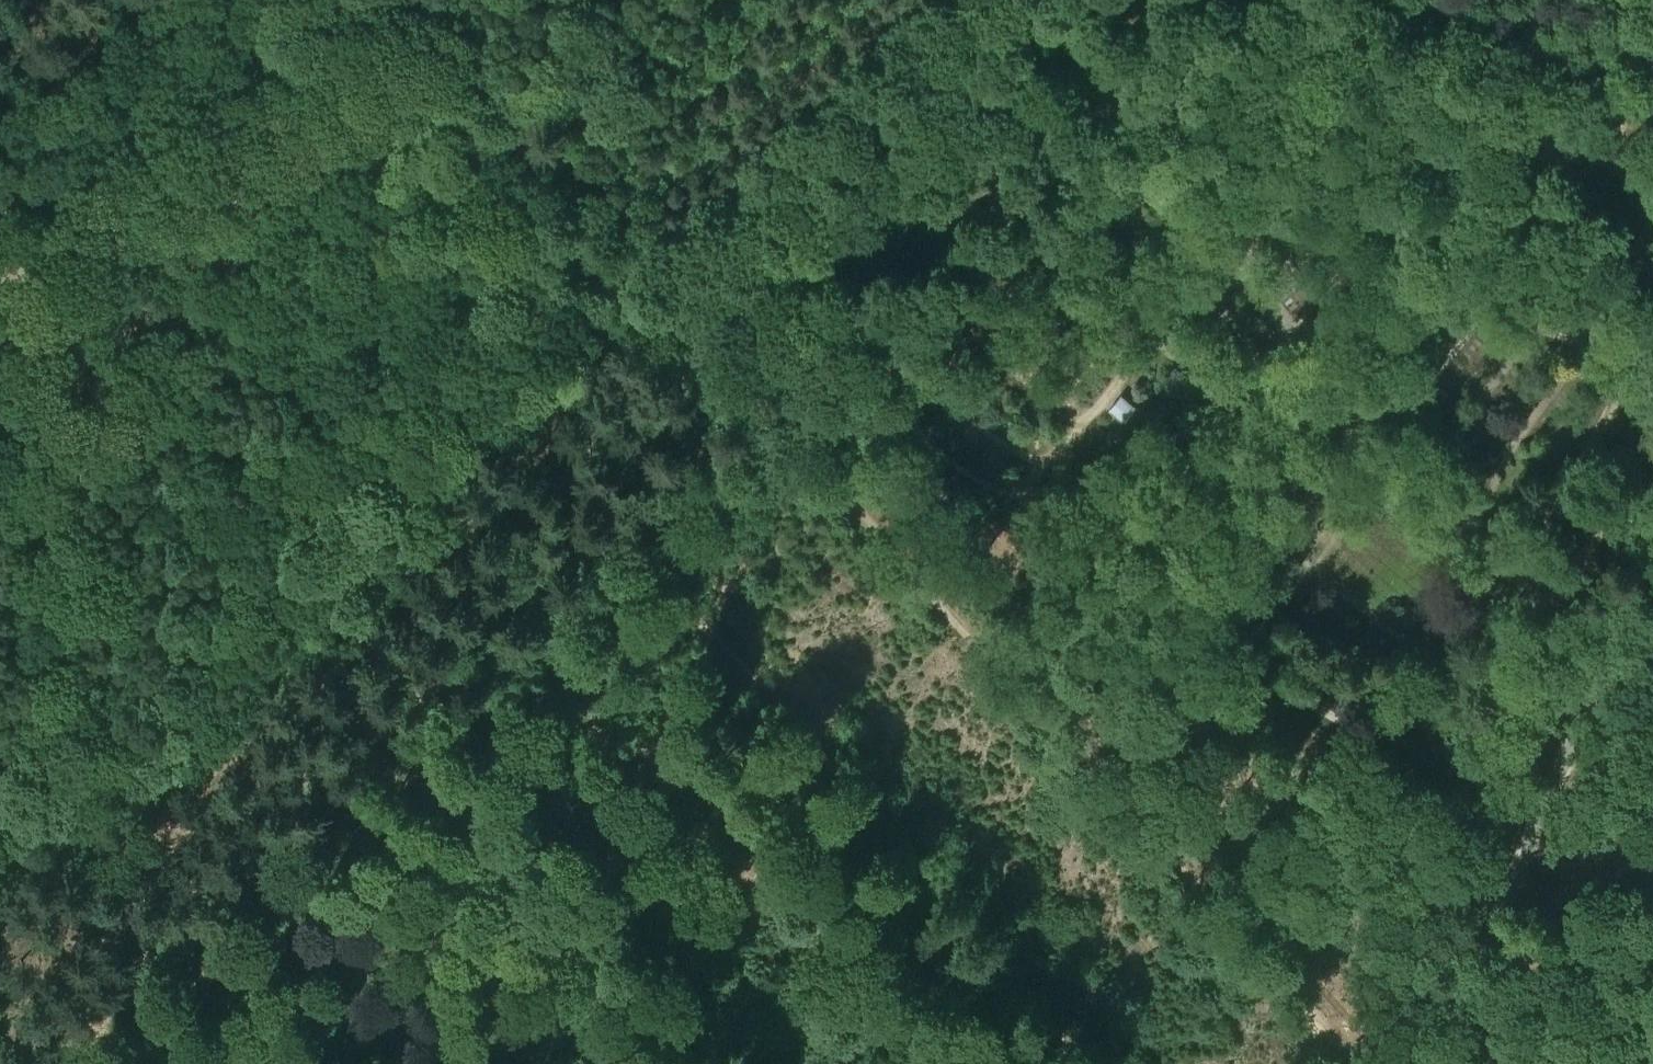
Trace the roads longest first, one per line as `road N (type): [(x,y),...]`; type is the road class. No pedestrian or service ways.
road 1 (track): [(9,1063),(32,1012),(703,347)]
road 2 (unclassified): [(1439,1063),(1595,669)]
road 3 (unclassified): [(1595,669),(1652,521)]

